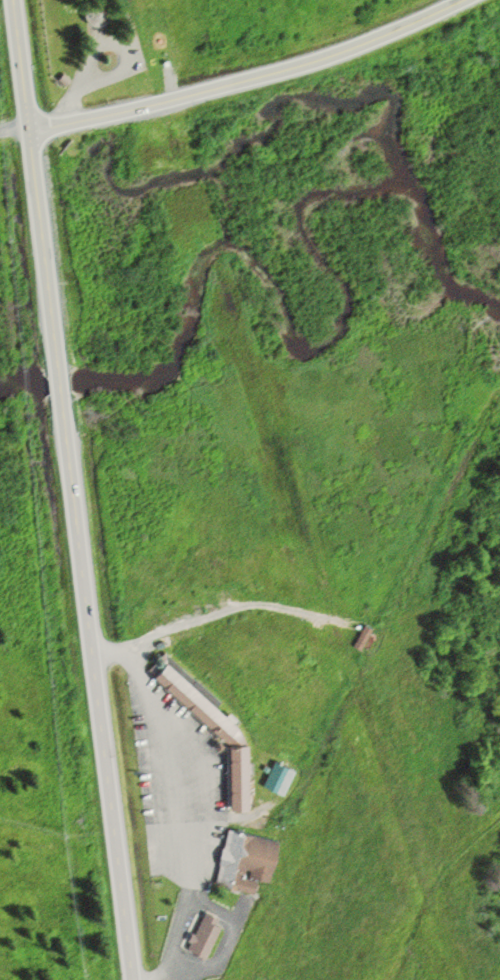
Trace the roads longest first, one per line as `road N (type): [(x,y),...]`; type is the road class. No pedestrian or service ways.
road 1 (secondary): [(131,979),(12,0)]
road 2 (secondary): [(28,131),(259,79),(474,0)]

